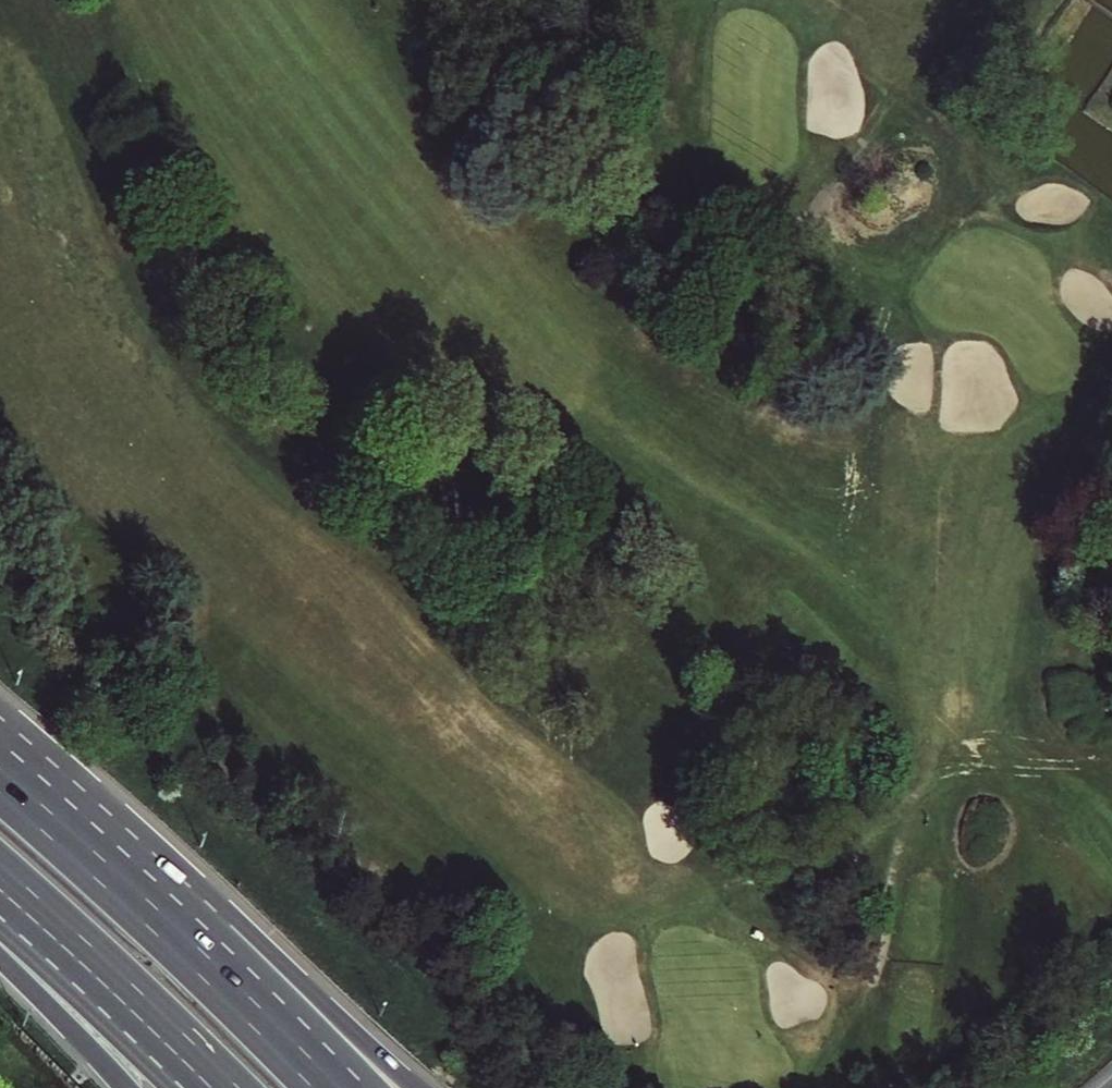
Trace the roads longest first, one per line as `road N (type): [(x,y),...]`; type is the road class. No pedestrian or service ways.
road 1 (motorway): [(416,1087),(0,771)]
road 2 (motorway): [(327,1087),(0,781)]
road 3 (motorway): [(0,880),(213,1087)]
road 4 (motorway): [(0,960),(126,1087)]

